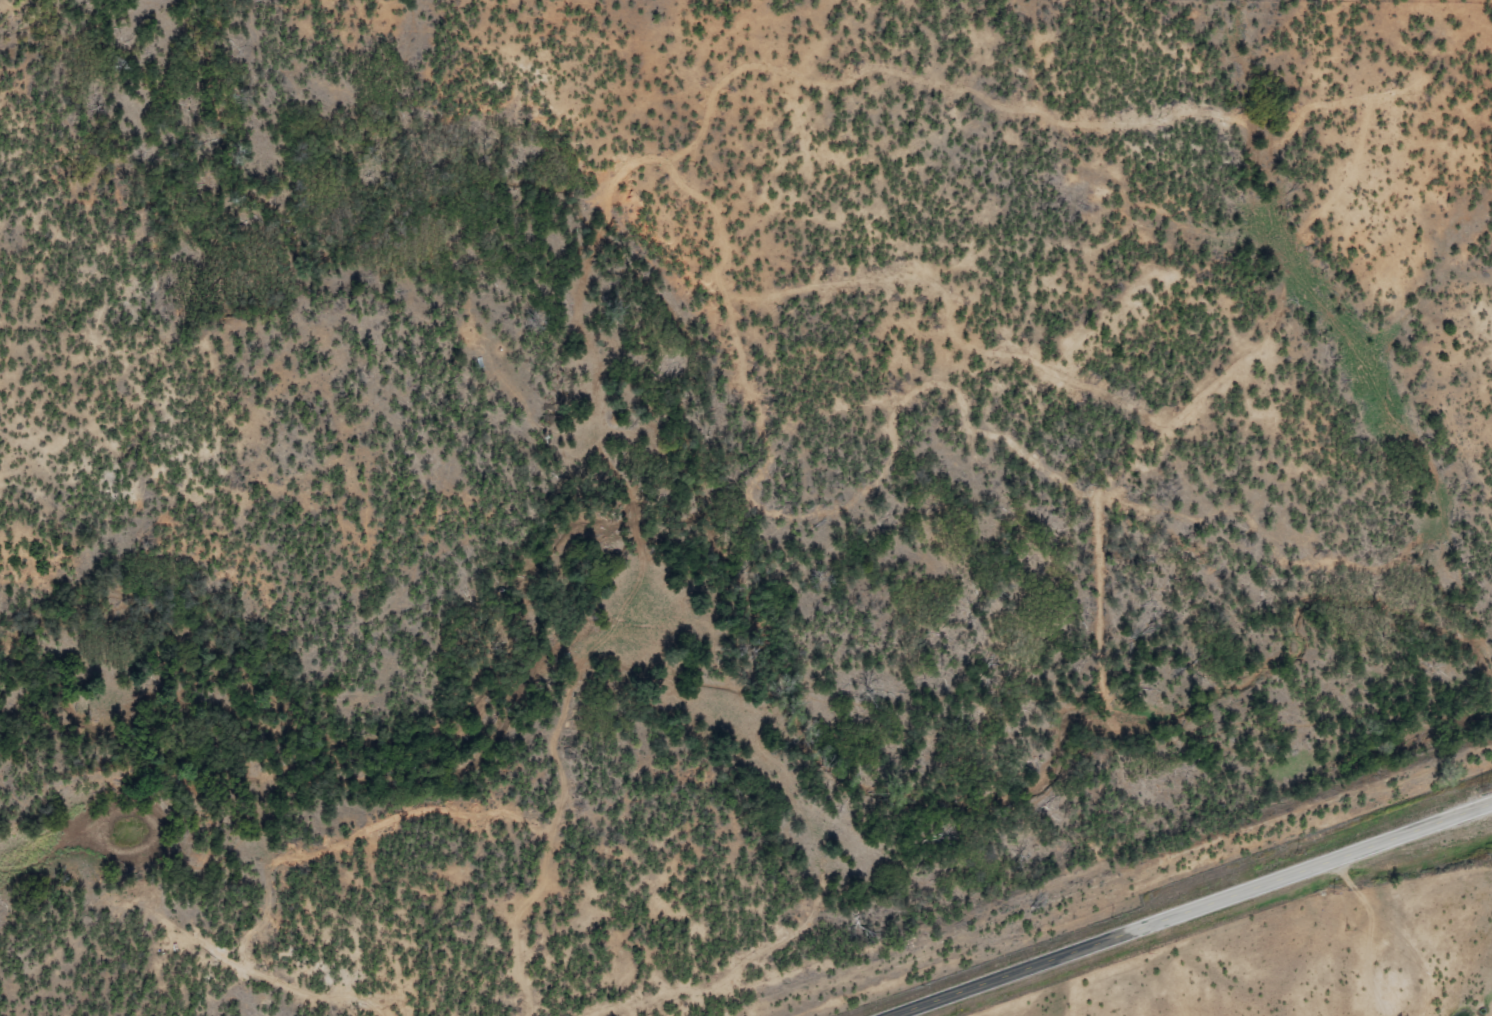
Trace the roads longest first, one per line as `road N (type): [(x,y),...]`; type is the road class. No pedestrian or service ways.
road 1 (secondary): [(907,1015),(1491,808)]
road 2 (residential): [(1491,19),(1028,0)]

